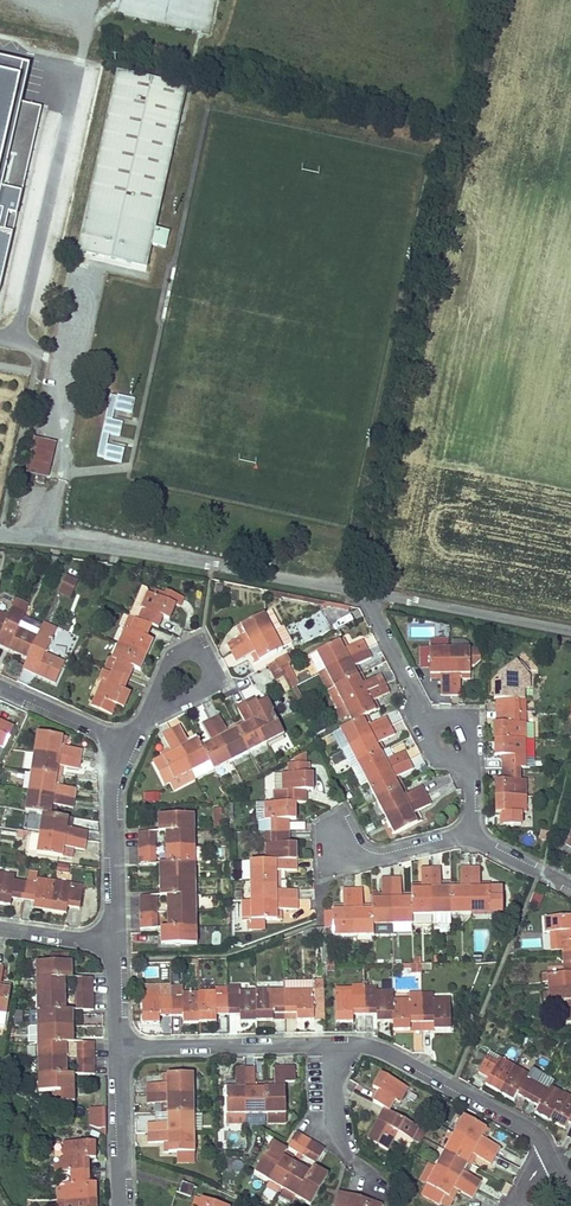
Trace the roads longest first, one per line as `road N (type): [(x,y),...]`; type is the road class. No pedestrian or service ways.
road 1 (residential): [(119,1047),(328,1042),(382,1049),(523,1124),(547,1160)]
road 2 (unclassified): [(365,593),(122,548),(0,538)]
road 3 (unclassified): [(570,630),(365,593)]
road 4 (residential): [(117,945),(114,782),(127,745)]
road 5 (residential): [(123,1205),(119,1047)]
road 6 (residential): [(334,845),(376,856),(471,834)]
road 7 (residential): [(127,745),(0,688)]
road 8 (residential): [(425,715),(365,593)]
road 9 (residential): [(145,719),(210,681),(199,651),(175,656)]

